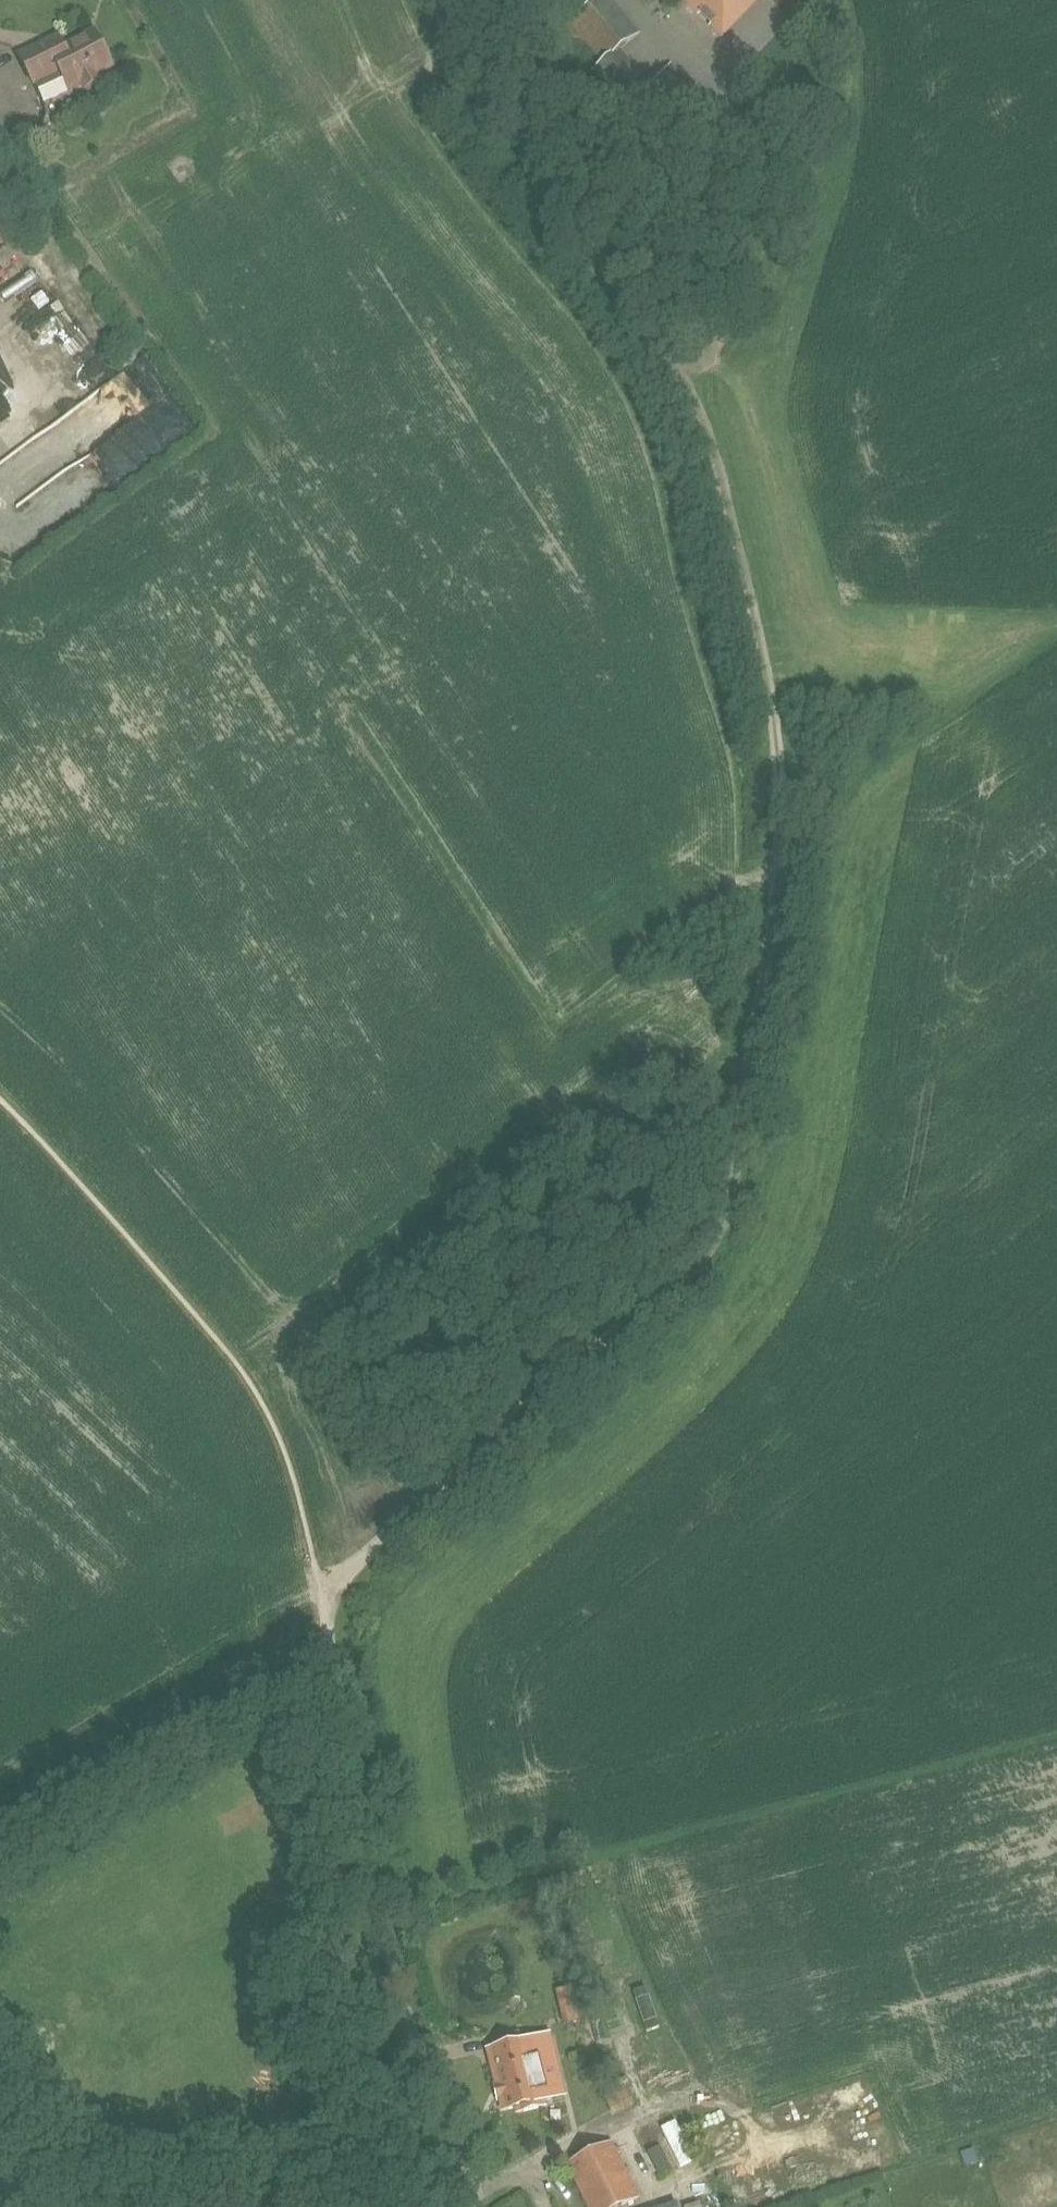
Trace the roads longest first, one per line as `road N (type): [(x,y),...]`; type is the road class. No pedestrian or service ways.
road 1 (track): [(434,0),(717,439),(781,707),(792,840),(717,1235),(585,1343),(321,1598)]
road 2 (unclassified): [(468,2206),(366,1852),(321,1598)]

